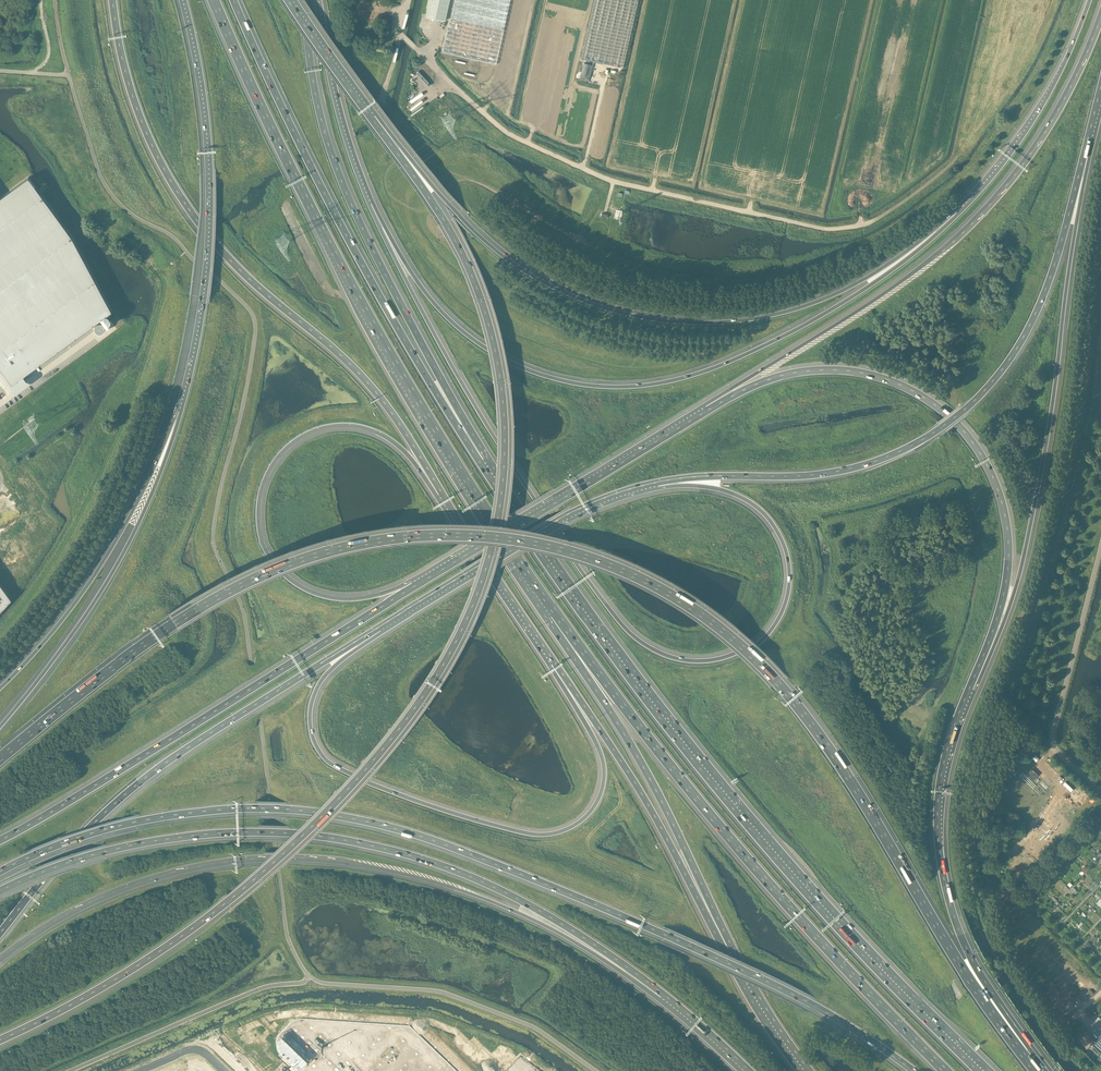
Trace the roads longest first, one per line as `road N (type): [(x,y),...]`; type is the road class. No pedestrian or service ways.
road 1 (motorway): [(1035,1067),(967,977),(833,756),(771,676),(694,606),(579,551),(512,537),(430,533),(292,562),(174,625),(0,757)]
road 2 (motorway): [(0,1037),(157,949),(286,848),(403,722),(456,639),(481,582),(502,469),(492,339),(454,239),(372,116)]
road 3 (motorway): [(0,871),(95,832),(186,813),(285,810),(368,822),(460,850),(712,955),(809,1003),(913,1070)]
road 4 (motorway): [(657,482),(748,501),(784,544),(786,600),(769,633),(739,656),(709,664),(671,660),(613,615),(467,394),(369,204)]
road 5 (motorway): [(984,1070),(851,936),(695,756),(483,461)]
road 6 (motorway): [(960,209),(893,270),(785,335),(682,378),(607,387),(535,373),(469,336),(420,287),(369,204)]
road 7 (motorway): [(0,958),(79,908),(156,877),(217,864),(310,859),(403,874),(489,900),(665,995)]
road 8 (motorway): [(0,890),(153,841),(261,832),(324,837),(471,877),(549,916),(665,995)]
road 9 (motorway): [(214,0),(354,289),(555,613)]
road 10 (motorway): [(960,209),(877,271),(813,303),(742,321),(636,317),(559,291),(495,249),(372,116)]
road 11 (unclassified): [(954,160),(873,222),(828,229),(613,181),(517,139),(482,112),(402,36),(407,0)]
road 12 (motorway): [(657,482),(862,466),(954,418),(1008,362),(1038,309),(1083,155)]
road 13 (motorway): [(113,0),(138,110),(189,210),(241,271),(369,384),(441,493)]
road 14 (motorway): [(554,662),(598,748),(603,782),(578,822),(534,834),(394,792),(322,755),(311,729),(315,694),(379,630)]
road 15 (motorway): [(555,613),(758,873),(946,1070)]
road 16 (motorway): [(1100,18),(1046,130),(981,215),(887,291),(707,408)]
road 17 (motorway): [(969,688),(1003,600),(1008,549),(990,472),(961,429),(895,384),(844,372),(775,378),(707,408)]
road 18 (motorway): [(969,688),(1002,625),(1025,553),(1083,155)]
road 19 (motorway): [(483,461),(377,293),(233,0)]
road 20 (motorway): [(483,461),(331,155),(303,0)]
road 21 (motorway): [(0,933),(134,786),(379,630)]
road 22 (motorway): [(414,587),(0,841)]
road 23 (motorway): [(414,587),(353,602),(297,587),(264,547),(263,485),(279,456),(307,434),(357,427),(388,439),(441,493)]
road 24 (motorway): [(183,0),(200,81),(210,198),(203,297),(180,408)]
road 25 (motorway): [(1035,1067),(972,960),(941,868),(940,777),(969,688)]
road 26 (motorway): [(555,613),(671,819),(729,950)]
road 27 (motorway): [(180,408),(135,527),(97,597),(0,727)]
road 28 (motorway): [(707,408),(414,587)]
road 29 (motorway): [(554,662),(641,793),(729,950)]
road 30 (motorway): [(180,408),(95,573),(0,688)]
road 31 (motorway): [(379,630),(577,510),(657,482)]
road 32 (motorway): [(1090,0),(1040,109),(960,209)]
road 33 (motorway): [(369,204),(337,111),(316,0)]
road 34 (unclassified): [(1053,746),(1100,547)]
road 35 (motorway): [(441,493),(554,662)]
road 36 (motorway): [(372,116),(288,0)]
road 37 (motorway): [(729,950),(805,1070)]

